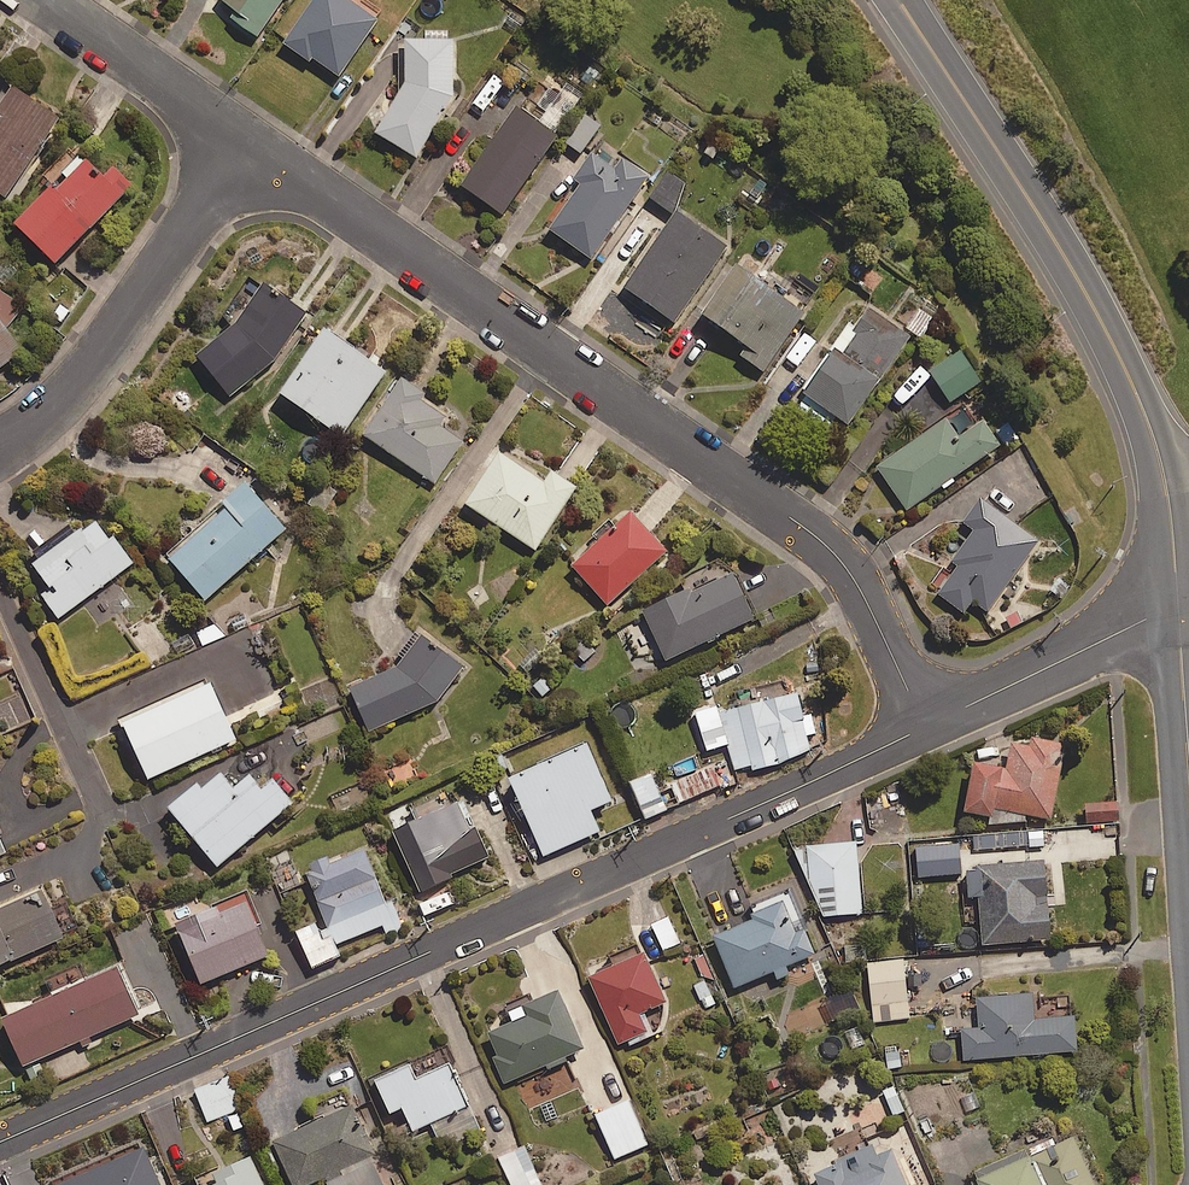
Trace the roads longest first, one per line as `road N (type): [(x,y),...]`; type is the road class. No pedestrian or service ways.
road 1 (residential): [(923,728),(0,1143)]
road 2 (residential): [(923,728),(862,594),(826,545),(247,142)]
road 3 (secondary): [(909,15),(1119,354),(1168,493)]
road 4 (residential): [(0,447),(85,377),(247,142)]
road 5 (residential): [(1179,604),(923,728)]
road 6 (residential): [(247,142),(44,0)]
road 7 (secondary): [(1179,604),(1188,761)]

